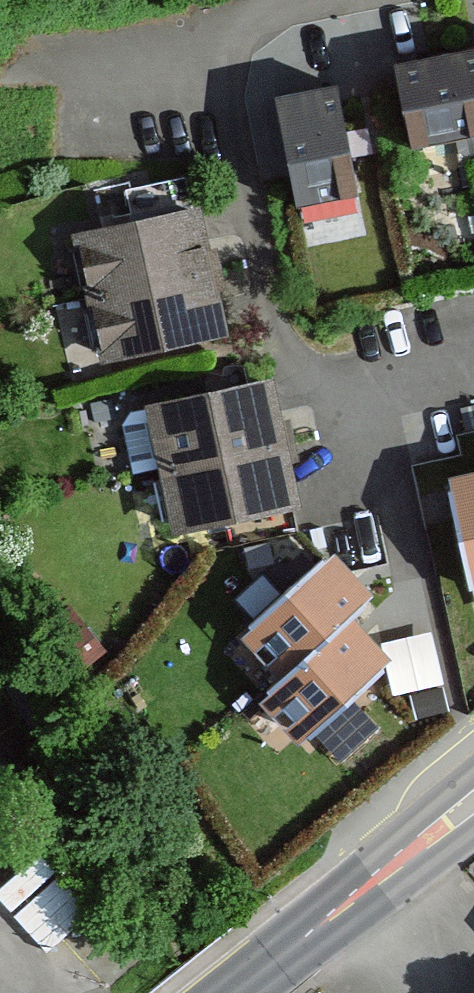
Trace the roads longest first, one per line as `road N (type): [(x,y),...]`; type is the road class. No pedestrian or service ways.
road 1 (secondary): [(473,800),(232,992)]

